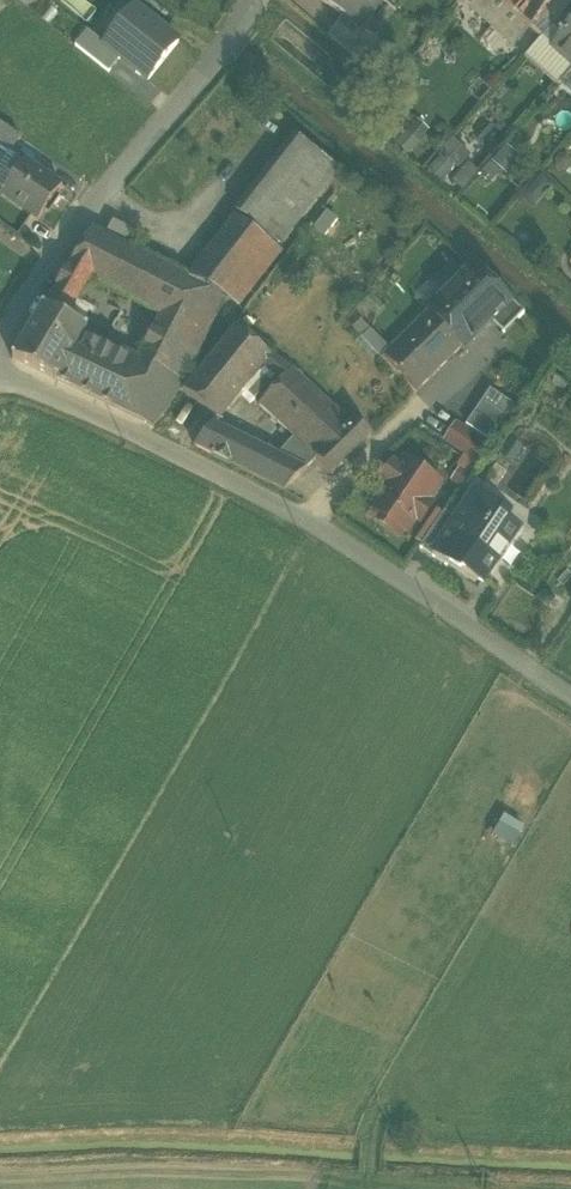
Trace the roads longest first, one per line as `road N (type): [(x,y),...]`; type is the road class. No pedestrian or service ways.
road 1 (residential): [(0,361),(310,518),(570,698)]
road 2 (residential): [(256,0),(106,186),(0,342)]

